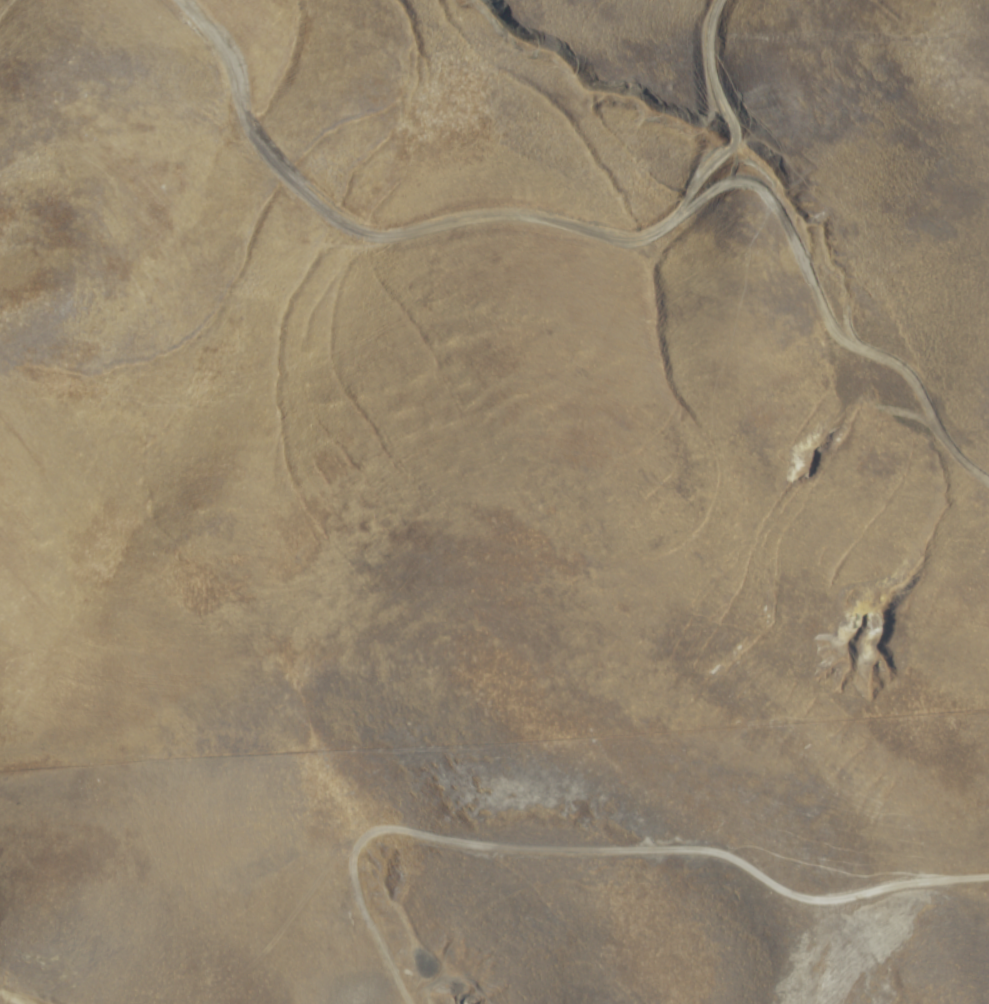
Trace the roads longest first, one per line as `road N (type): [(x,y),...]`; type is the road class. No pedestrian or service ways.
road 1 (track): [(187,0),(233,57),(244,139),(341,236),(382,244),(509,218),(645,257),(666,249),(708,207),(729,34),(743,0)]
road 2 (track): [(988,491),(946,464),(920,400),(829,334),(795,231),(760,183),(728,181),(708,207)]

